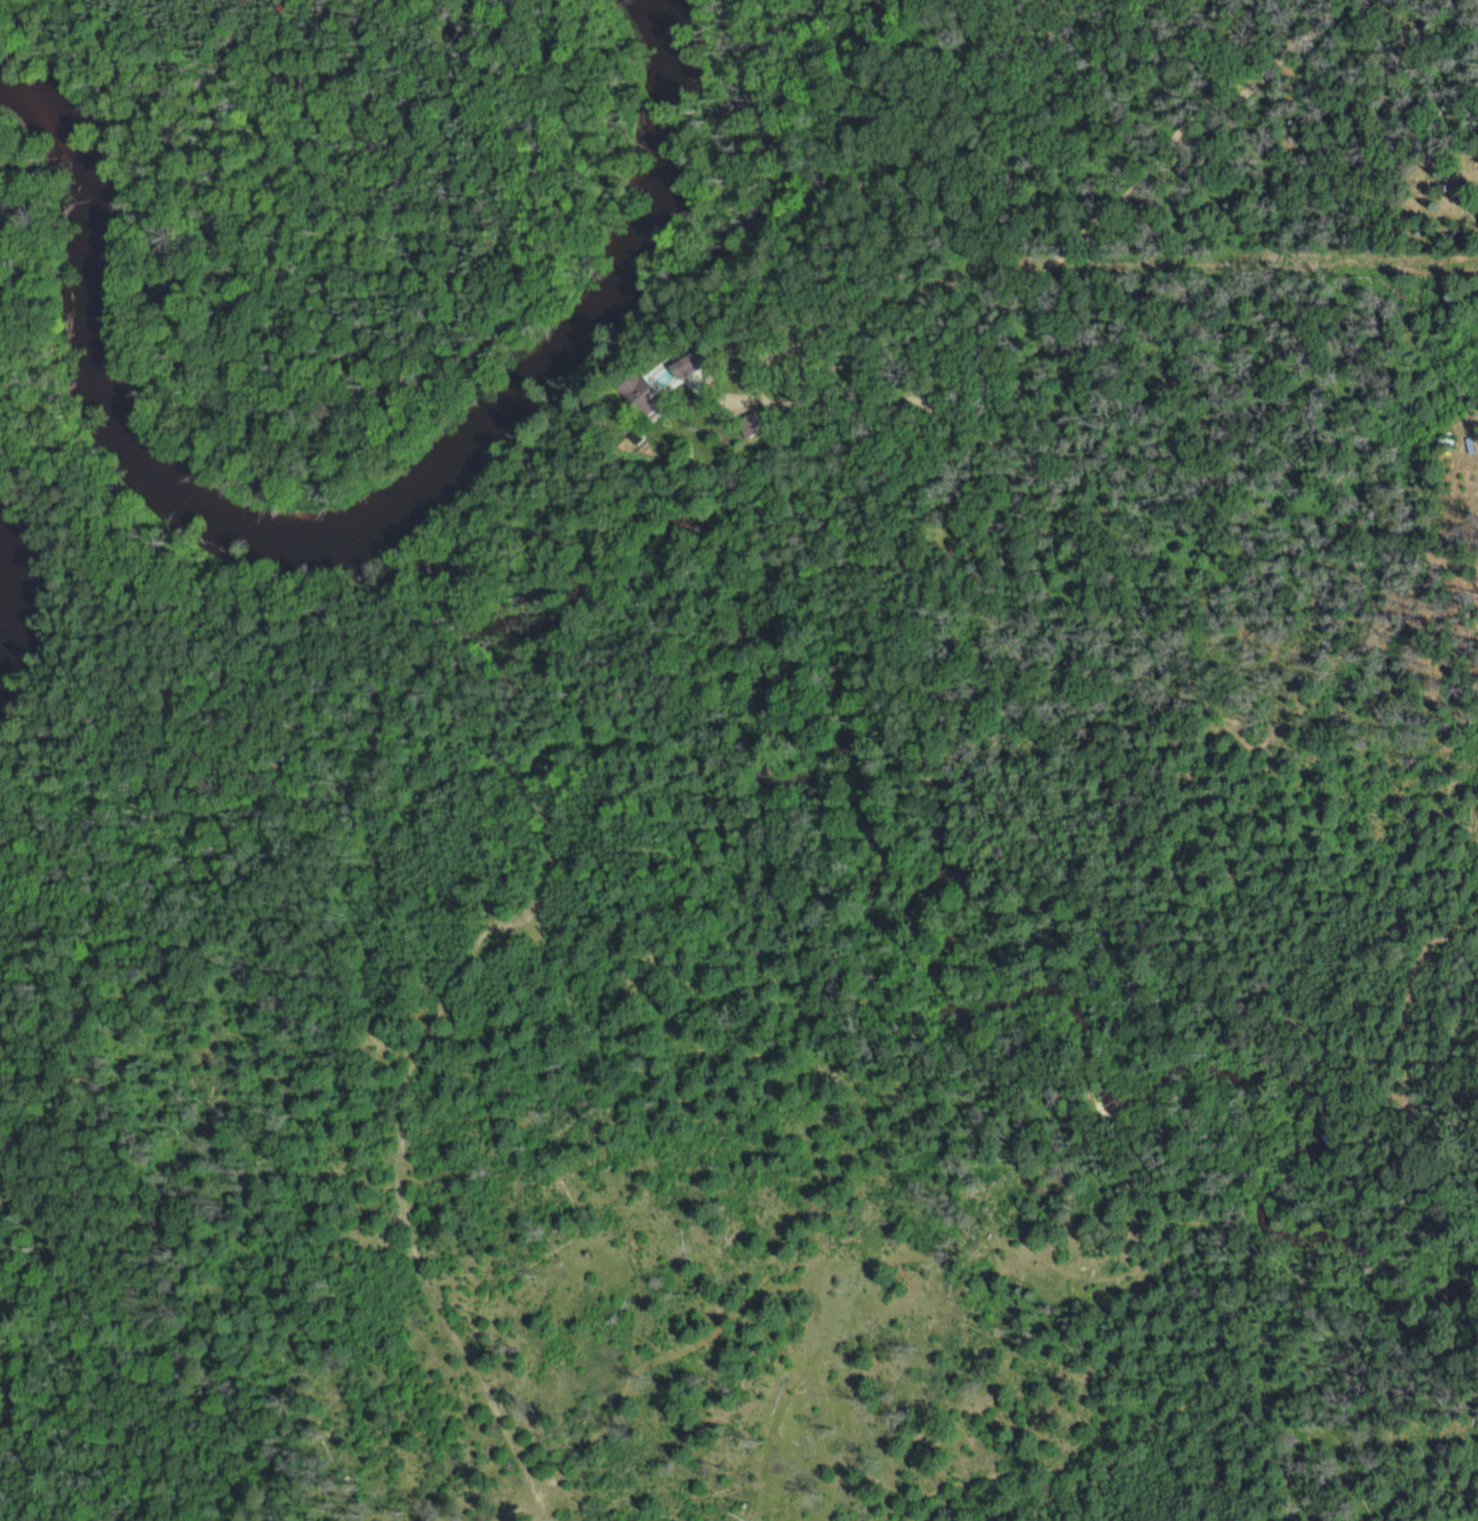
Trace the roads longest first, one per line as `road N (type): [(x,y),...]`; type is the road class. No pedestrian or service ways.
road 1 (track): [(655,369),(1113,202),(1154,168),(1185,94),(1225,67),(1292,44),(1314,0)]

